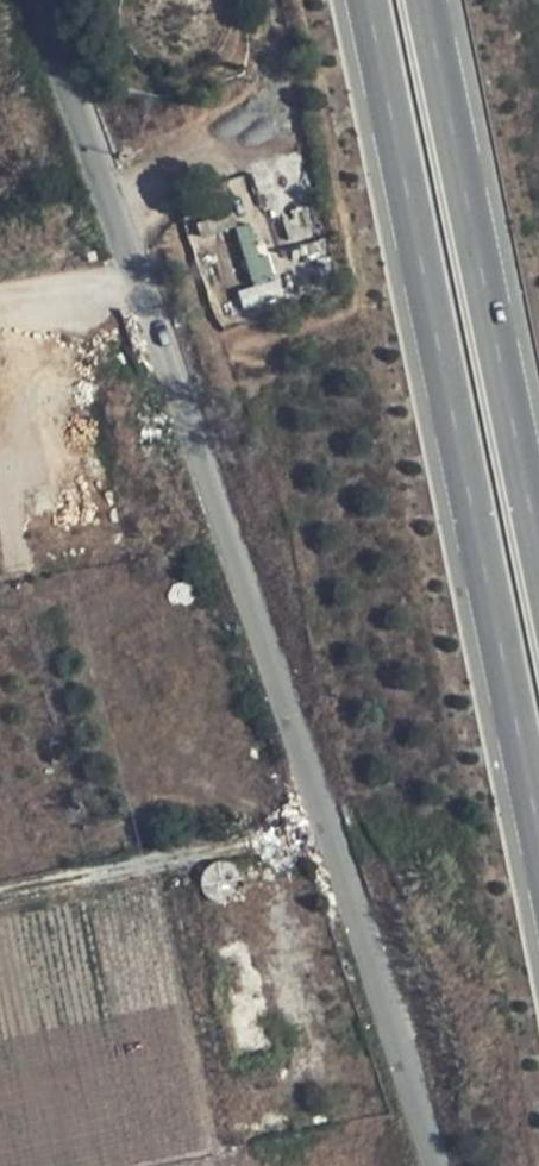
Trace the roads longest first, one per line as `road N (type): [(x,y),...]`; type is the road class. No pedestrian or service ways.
road 1 (unclassified): [(35,0),(326,822),(433,1165)]
road 2 (trunk): [(368,0),(538,832)]
road 3 (trunk): [(538,546),(427,0)]

